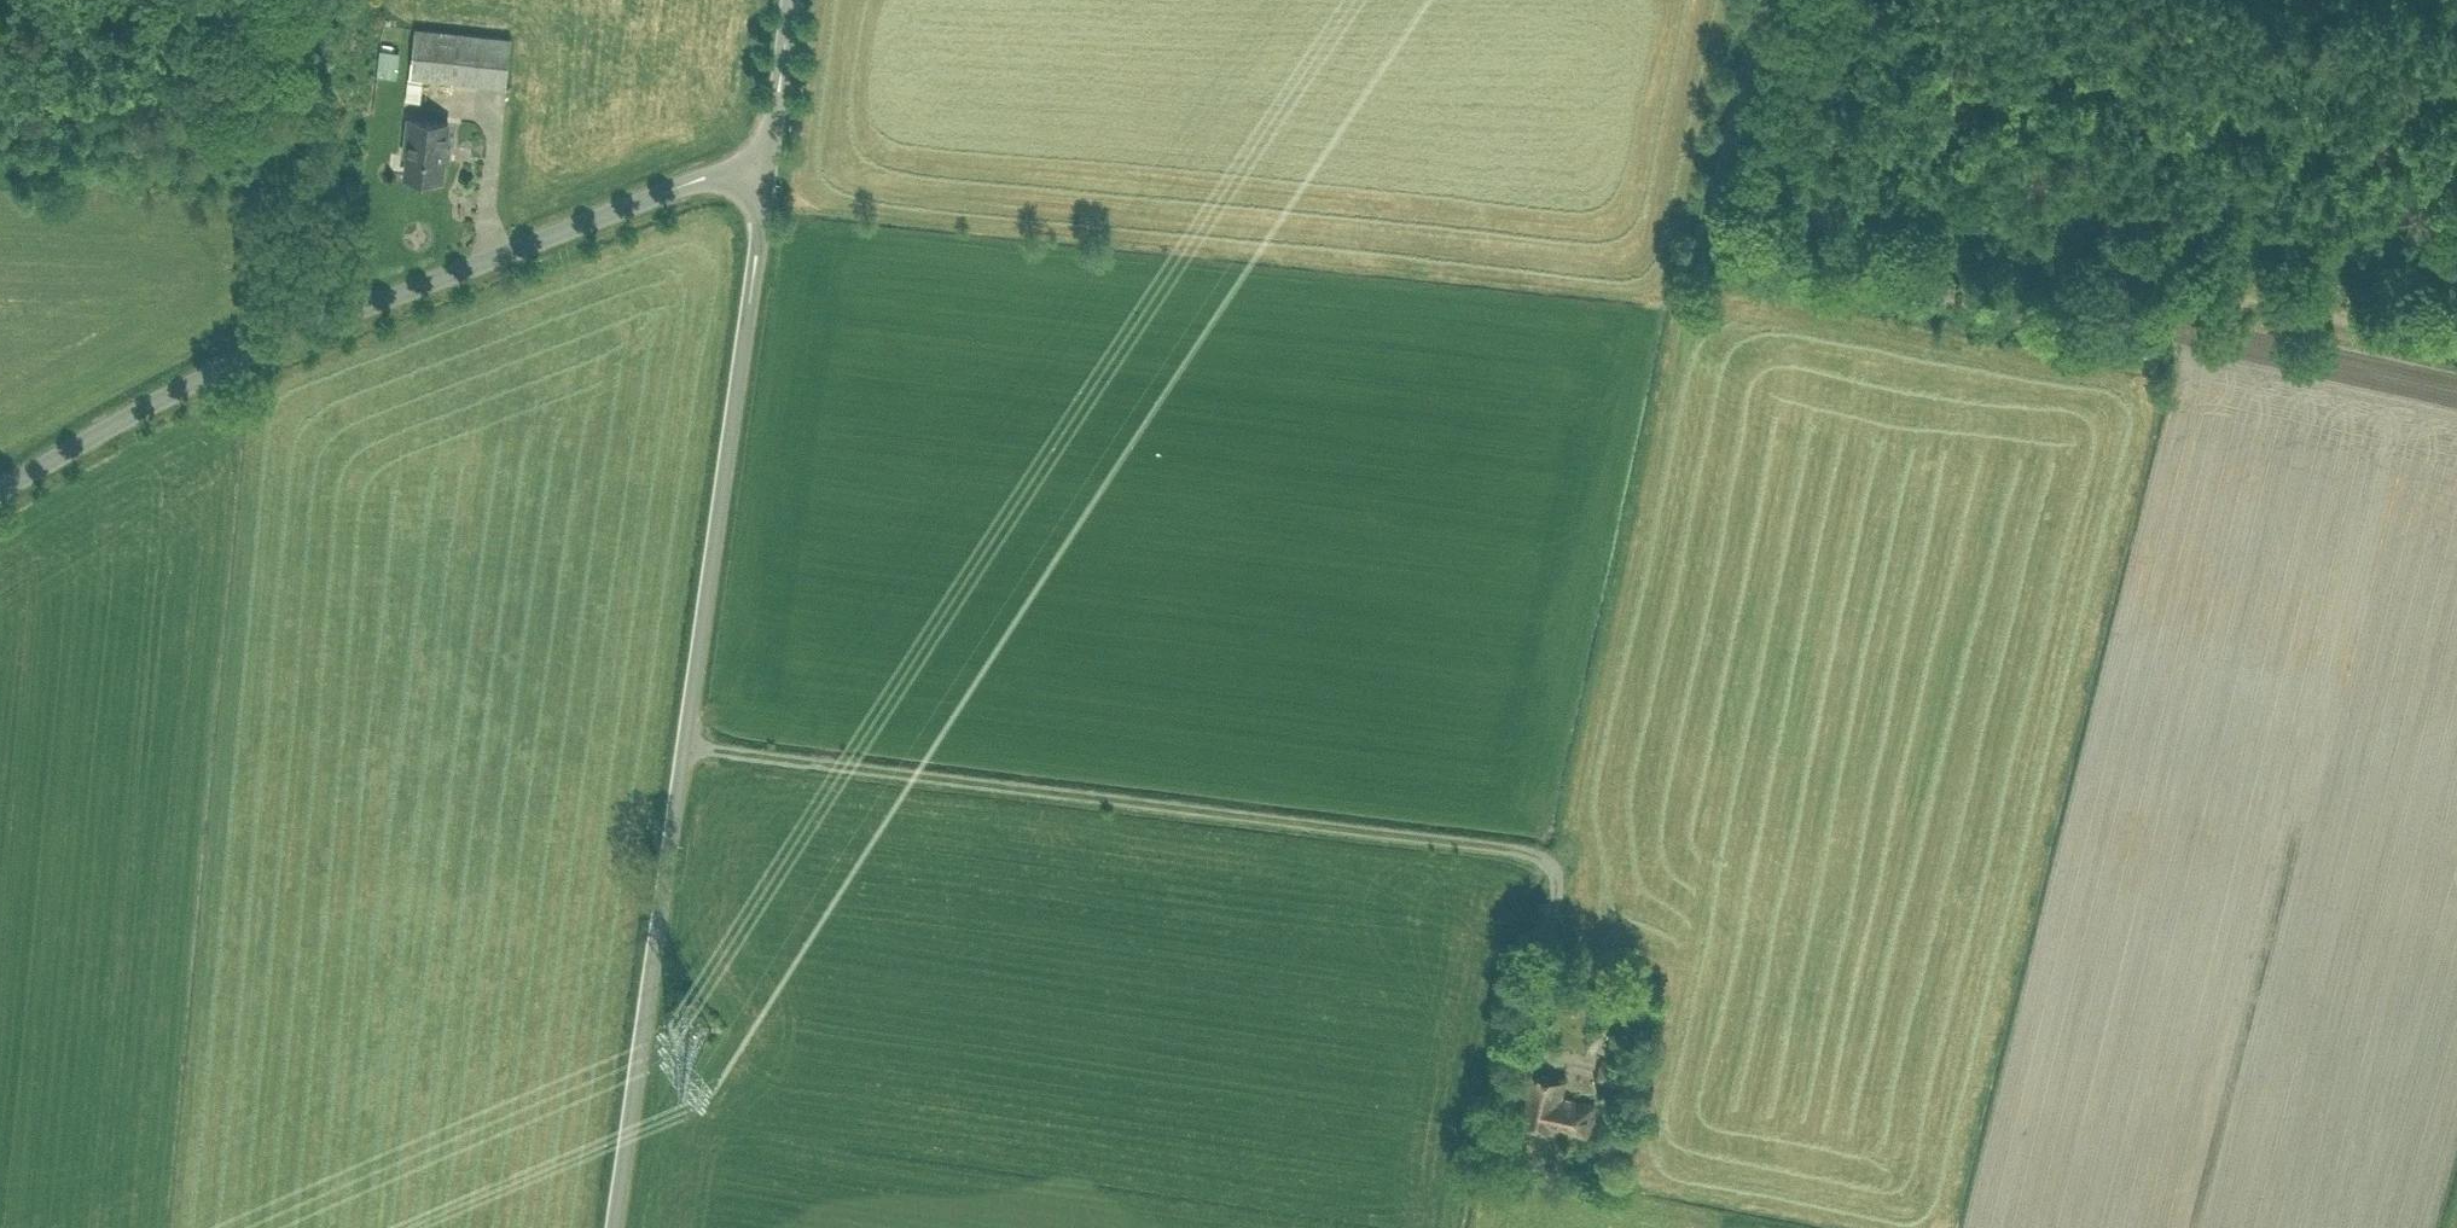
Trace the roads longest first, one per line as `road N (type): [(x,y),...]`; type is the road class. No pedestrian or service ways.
road 1 (unclassified): [(612,1227),(762,168)]
road 2 (track): [(682,745),(1524,853),(1545,867),(1553,892),(1522,1054)]
road 3 (track): [(2456,343),(2191,287),(2154,290),(2104,327),(2064,331),(1700,253),(1753,0)]
road 4 (unclassified): [(0,492),(192,383),(697,175),(762,168)]
road 5 (unclassified): [(762,168),(784,0)]

